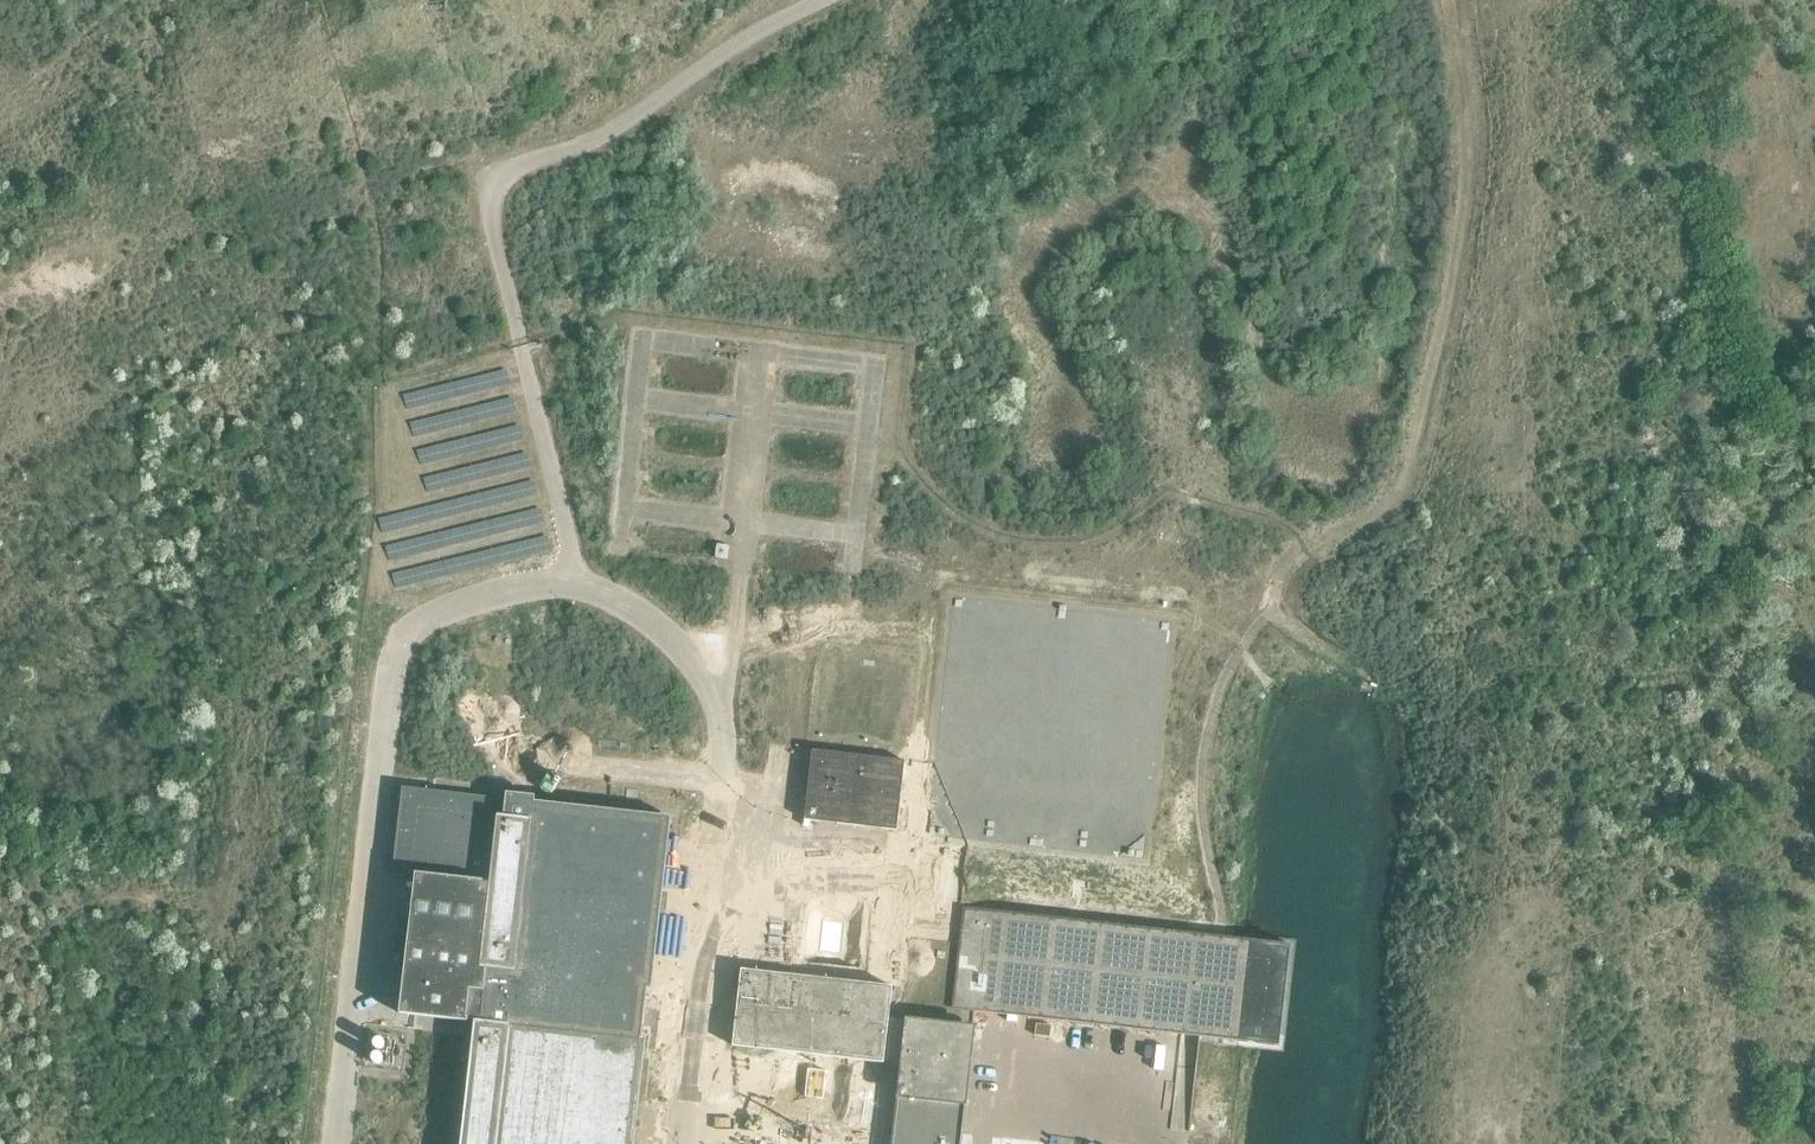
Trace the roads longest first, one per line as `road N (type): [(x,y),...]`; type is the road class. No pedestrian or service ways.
road 1 (unclassified): [(573,580),(486,195),(507,175),(616,133),(787,17),(826,0)]
road 2 (unclassified): [(339,1143),(395,652),(424,622),(573,580)]
road 3 (unclassified): [(676,1143),(723,776),(717,704),(686,656),(640,615),(573,580)]

